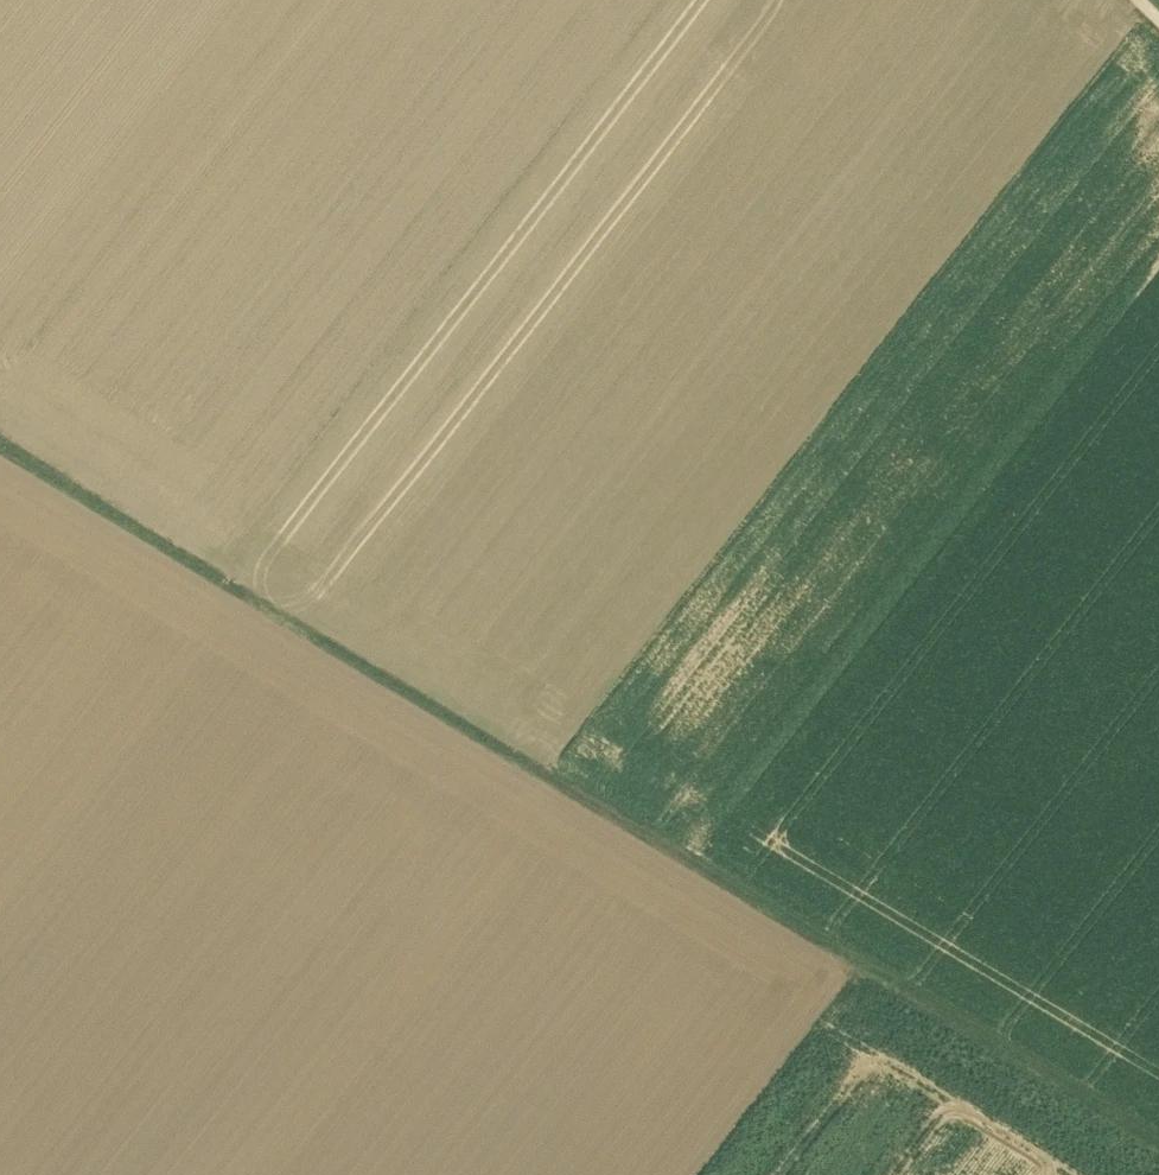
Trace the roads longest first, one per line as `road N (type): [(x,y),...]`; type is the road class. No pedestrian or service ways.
road 1 (track): [(0,452),(87,512),(1158,1147)]

